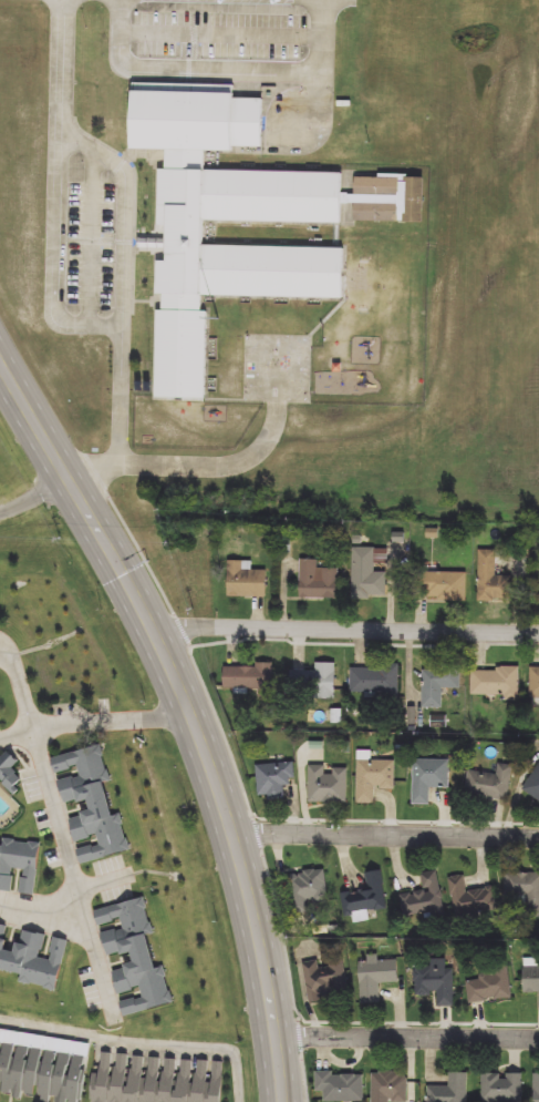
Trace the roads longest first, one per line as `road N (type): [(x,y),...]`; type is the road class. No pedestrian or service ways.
road 1 (secondary): [(286,1101),(253,897),(227,800),(124,570),(0,361)]
road 2 (residential): [(538,635),(187,630),(157,636)]
road 3 (residential): [(538,832),(236,830)]
road 4 (residential): [(279,1034),(538,1034)]

